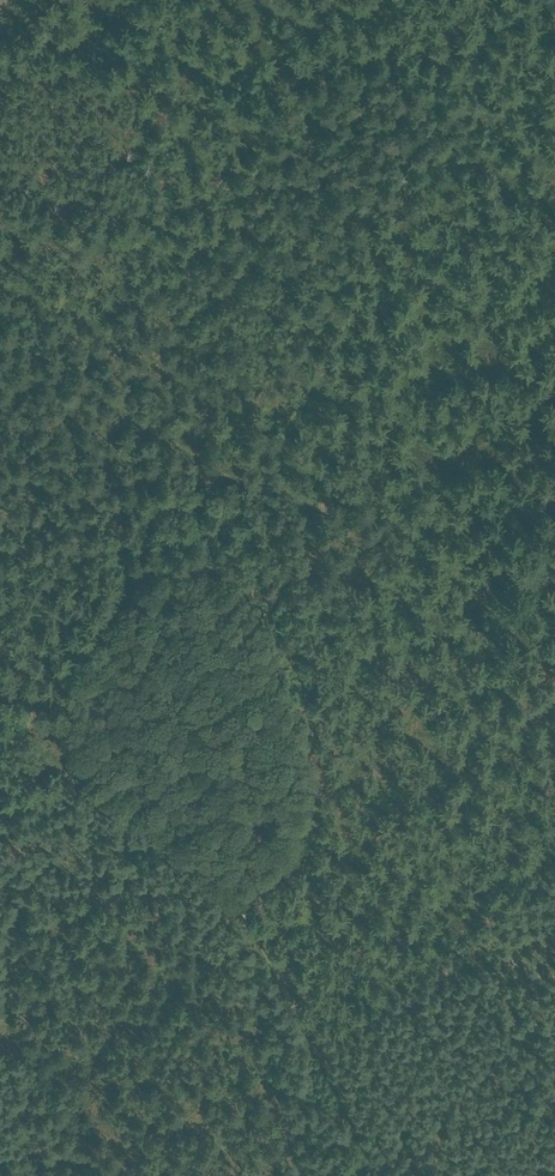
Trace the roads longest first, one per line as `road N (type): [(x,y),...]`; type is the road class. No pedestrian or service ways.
road 1 (track): [(385,1175),(227,891),(18,744)]
road 2 (track): [(244,475),(554,677)]
road 3 (track): [(460,1175),(554,991)]

